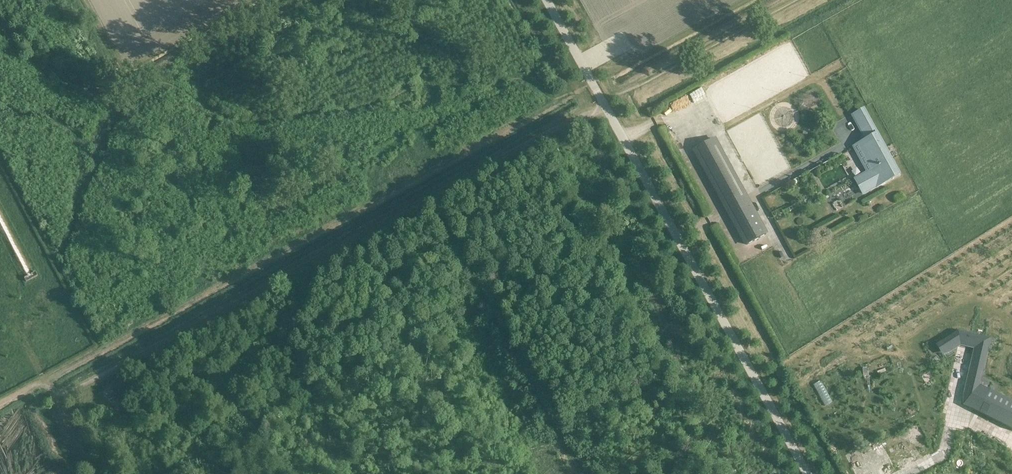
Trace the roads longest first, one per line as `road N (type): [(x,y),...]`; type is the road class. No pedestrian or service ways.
road 1 (unclassified): [(808,473),(547,0)]
road 2 (track): [(131,359),(582,114)]

